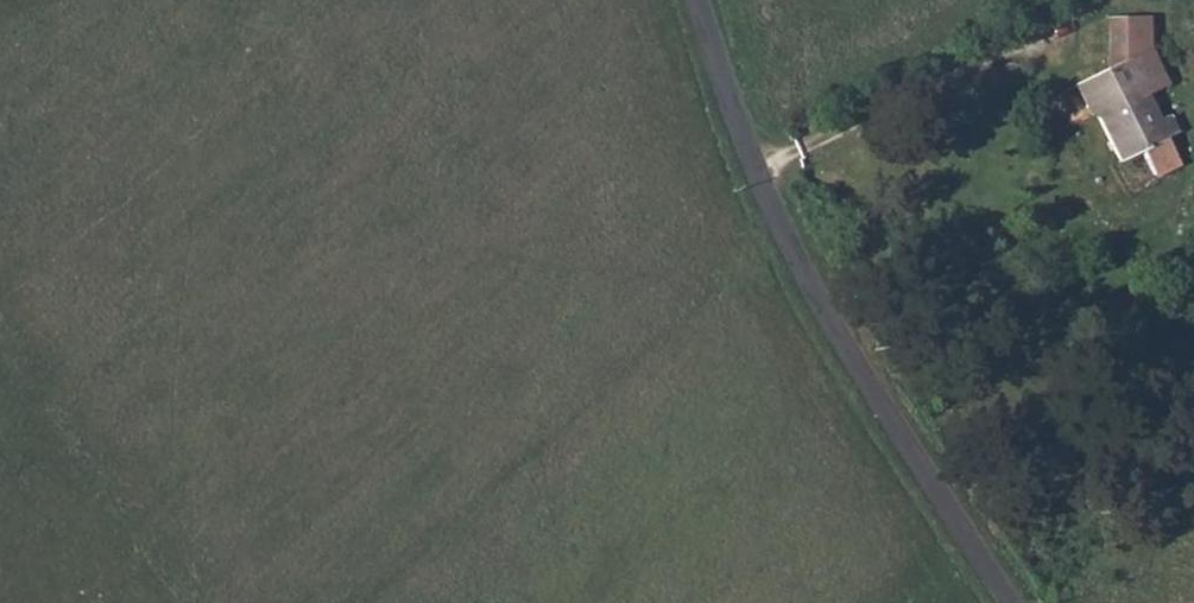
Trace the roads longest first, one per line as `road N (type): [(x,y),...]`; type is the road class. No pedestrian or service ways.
road 1 (unclassified): [(1016,602),(804,274),(763,192),(699,0)]

